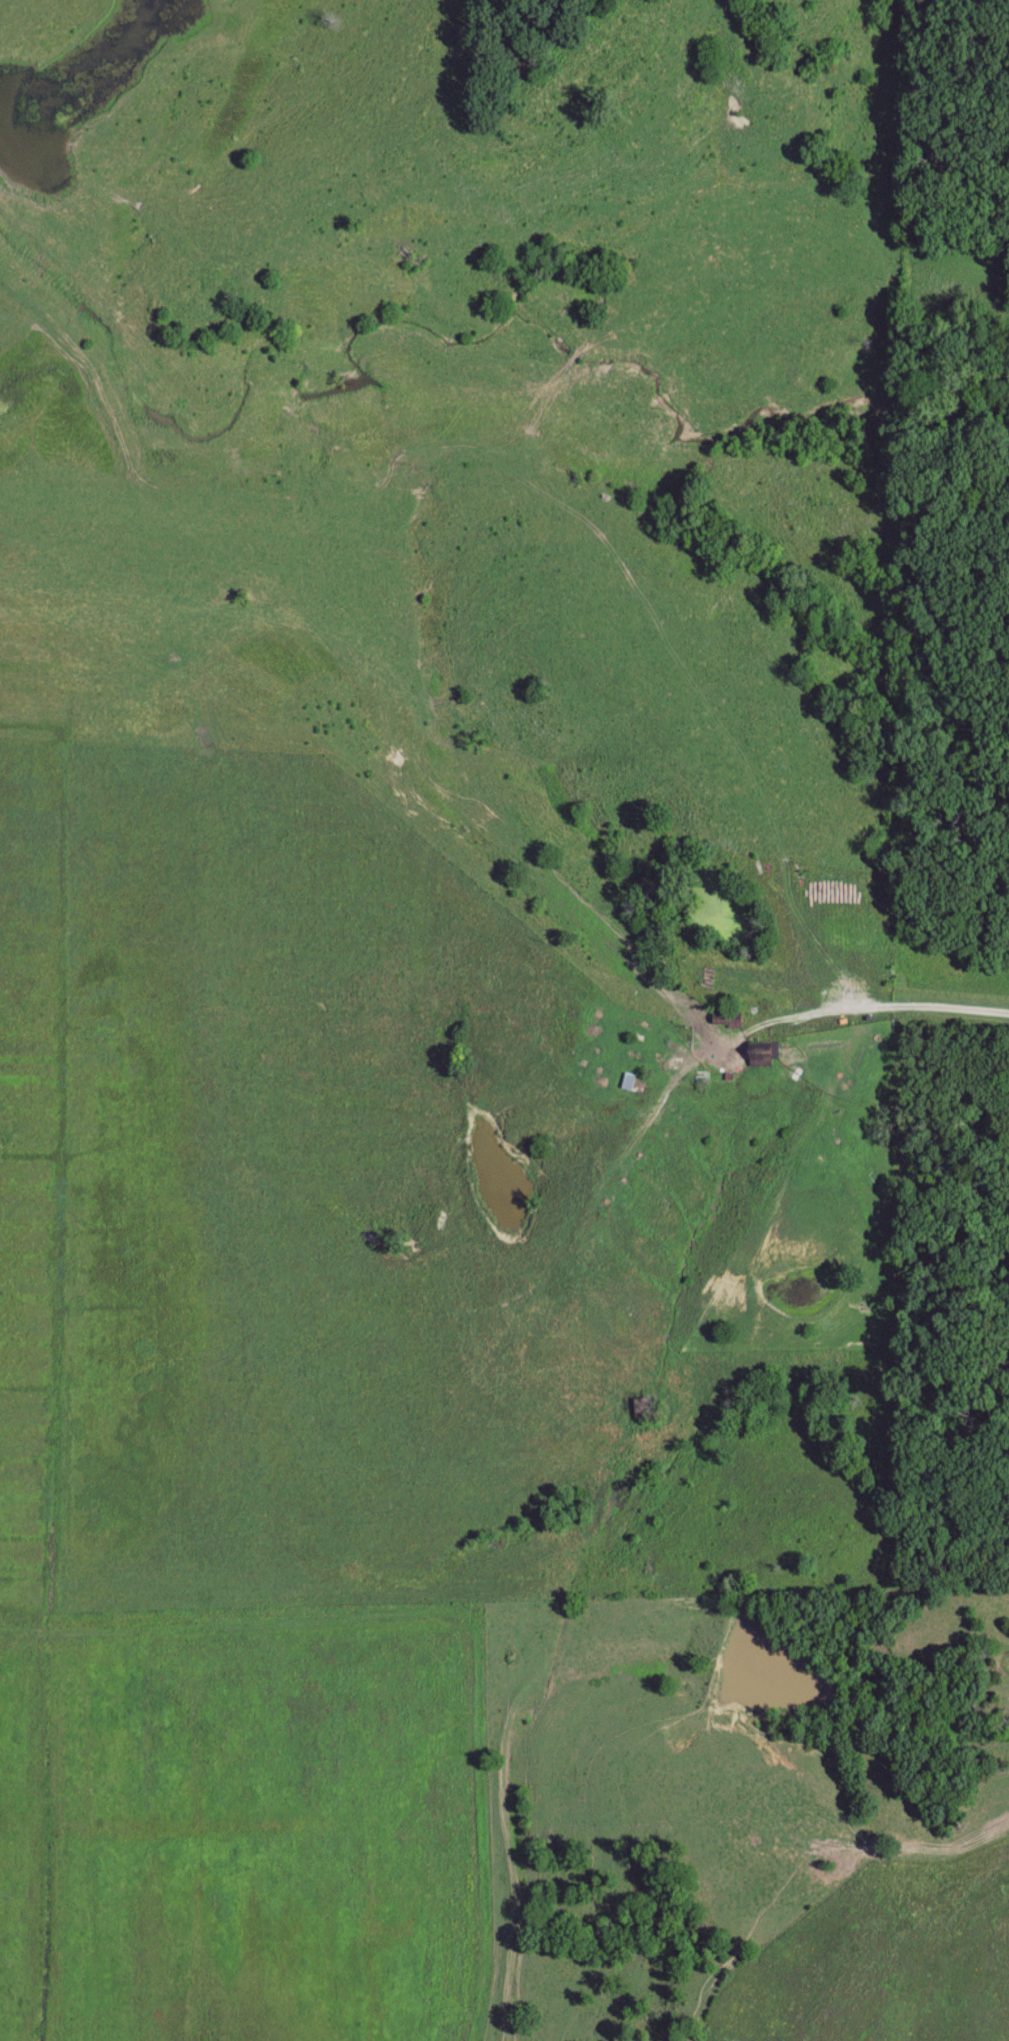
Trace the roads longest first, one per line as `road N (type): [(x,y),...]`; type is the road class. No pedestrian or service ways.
road 1 (residential): [(849,1008),(1008,1012)]

